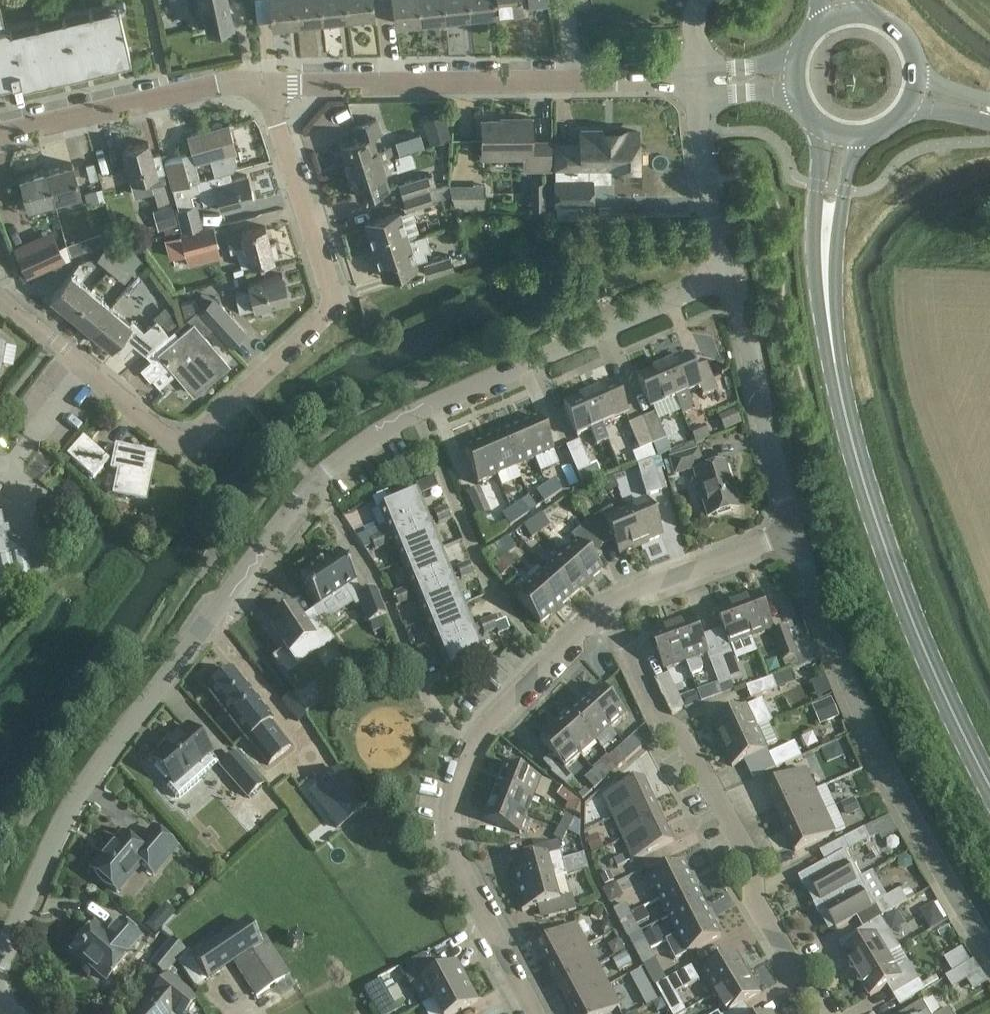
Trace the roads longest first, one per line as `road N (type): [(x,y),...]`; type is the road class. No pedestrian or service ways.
road 1 (residential): [(270,87),(330,288),(326,313),(198,432),(180,443),(161,433),(0,300)]
road 2 (residential): [(0,969),(63,820),(102,759),(316,480)]
road 3 (secondary): [(989,781),(928,661),(865,497),(837,375),(823,256)]
road 4 (residential): [(827,1013),(755,903),(751,858),(688,741),(664,724),(607,603)]
road 5 (unclassified): [(989,952),(850,697),(793,531)]
road 6 (residential): [(416,413),(732,271)]
road 7 (tertiary): [(585,82),(270,87)]
road 8 (residential): [(469,744),(453,735),(372,569),(316,480)]
road 9 (residential): [(537,1013),(454,849),(454,804),(469,744)]
road 10 (residential): [(551,657),(492,584),(416,413)]
road 11 (tertiary): [(270,87),(182,96),(0,137)]
road 12 (unclassified): [(793,531),(755,411),(732,271)]
road 13 (residential): [(607,603),(793,531)]
road 14 (unclassified): [(732,271),(707,179),(695,81)]
road 15 (secondary): [(817,126),(812,213),(823,256)]
road 16 (secondary): [(823,256),(840,218),(857,137)]
road 17 (residential): [(316,480),(416,413)]

